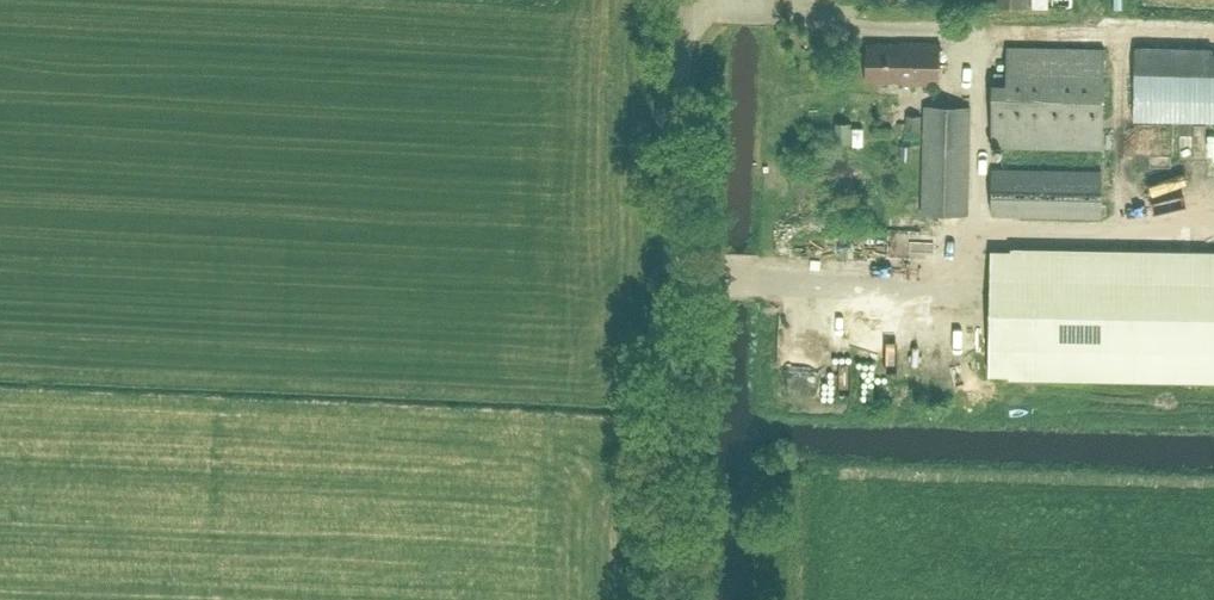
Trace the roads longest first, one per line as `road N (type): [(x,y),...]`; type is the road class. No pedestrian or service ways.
road 1 (unclassified): [(667,599),(684,0)]

